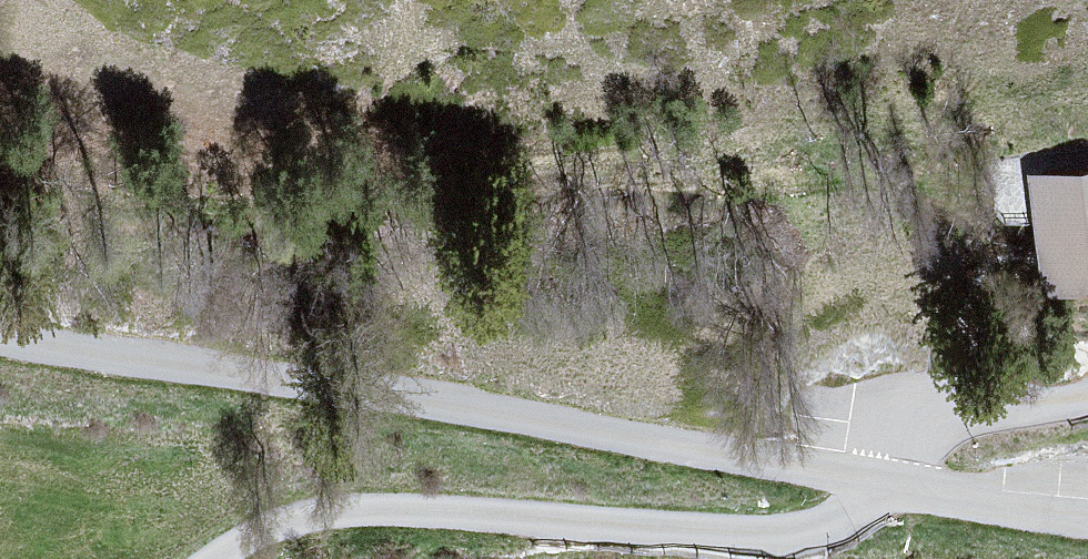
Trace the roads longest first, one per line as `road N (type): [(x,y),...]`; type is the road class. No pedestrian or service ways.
road 1 (residential): [(873,483),(0,333)]
road 2 (residential): [(319,512),(787,537),(828,531),(855,513),(873,483)]
road 3 (residential): [(873,483),(884,457),(923,428),(1087,398)]
road 4 (residential): [(1087,517),(873,483)]

